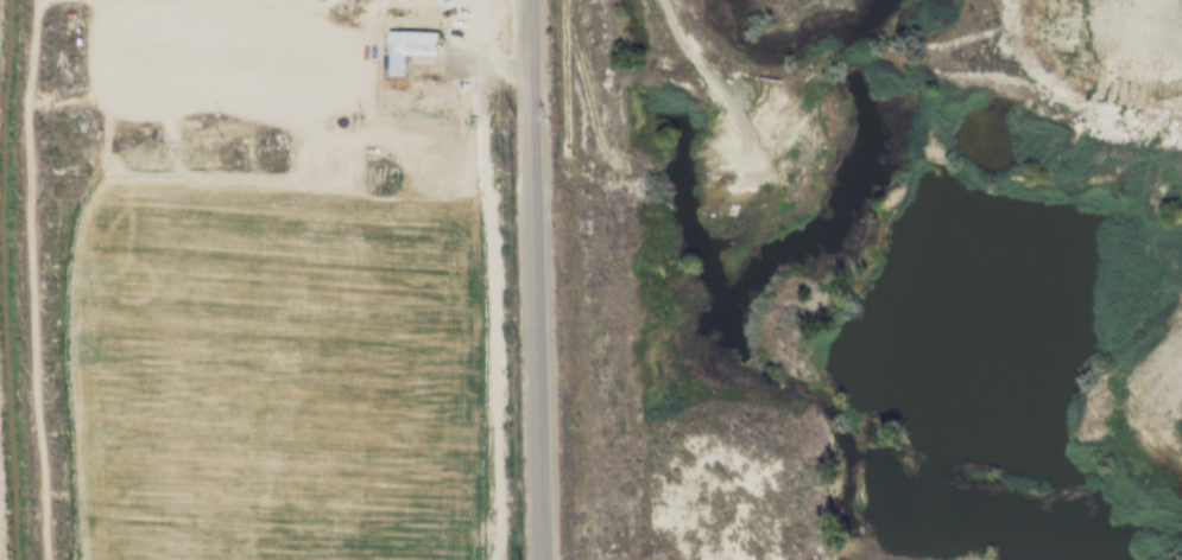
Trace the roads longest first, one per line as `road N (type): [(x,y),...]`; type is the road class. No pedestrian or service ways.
road 1 (track): [(36,0),(26,210),(43,559)]
road 2 (tertiary): [(538,559),(526,0)]
road 3 (track): [(482,65),(491,559)]
road 4 (track): [(483,140),(413,192),(347,190),(290,176),(277,149),(279,121),(290,91),(333,47),(330,27),(297,0)]
road 5 (track): [(290,176),(267,192),(257,216),(159,559)]
road 6 (track): [(330,27),(346,53),(347,190)]

